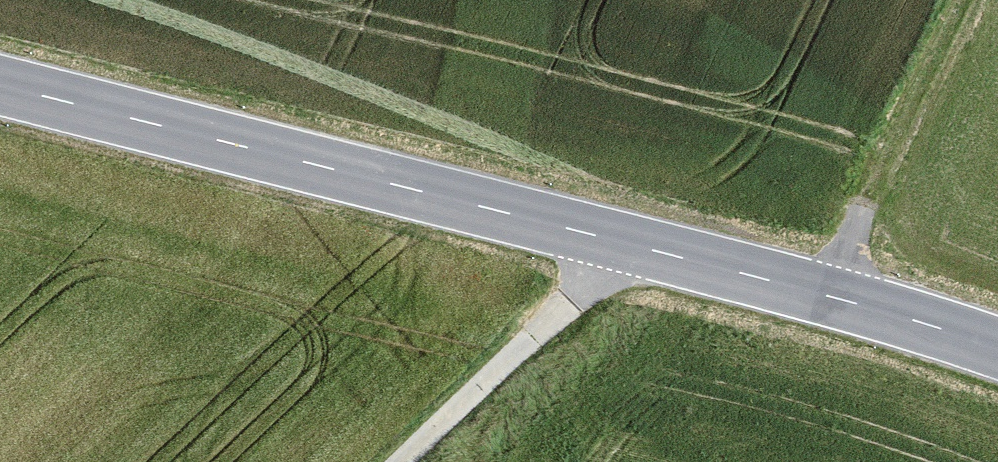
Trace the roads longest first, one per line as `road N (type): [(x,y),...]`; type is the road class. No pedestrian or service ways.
road 1 (secondary): [(997,333),(0,74)]
road 2 (track): [(392,461),(626,231)]

